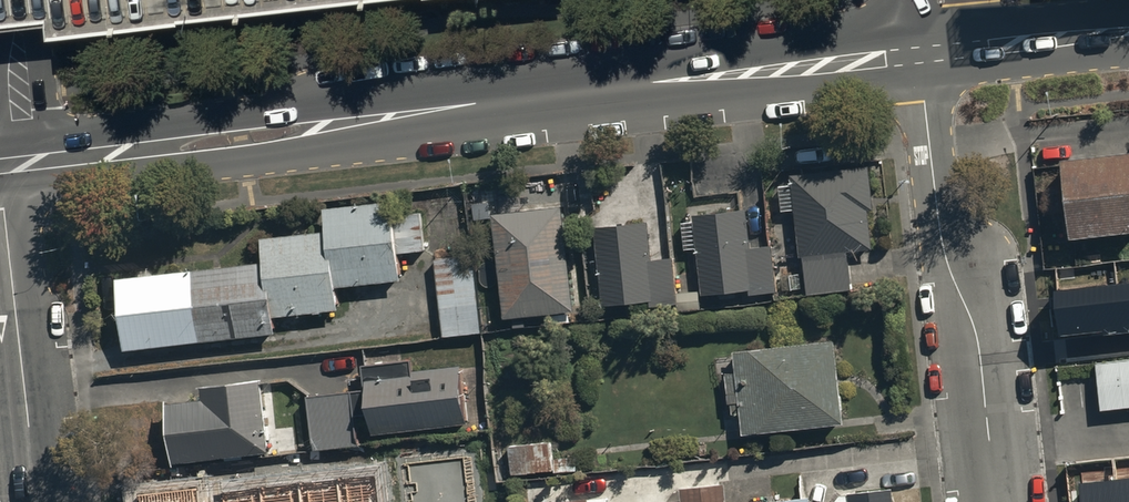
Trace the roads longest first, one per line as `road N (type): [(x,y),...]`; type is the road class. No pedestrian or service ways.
road 1 (tertiary): [(0,167),(935,52)]
road 2 (residential): [(997,501),(977,337),(942,239),(925,102),(935,52)]
road 3 (residential): [(38,501),(0,175)]
road 4 (tertiary): [(935,52),(1128,31)]

